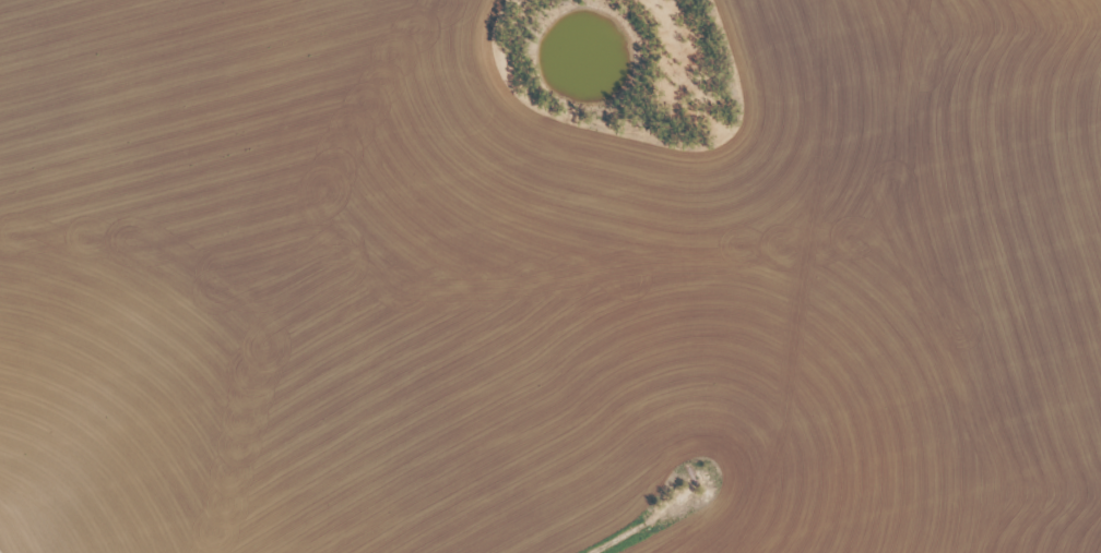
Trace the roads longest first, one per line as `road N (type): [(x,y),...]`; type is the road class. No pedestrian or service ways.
road 1 (residential): [(913,0),(954,192),(1037,453),(1091,552)]

